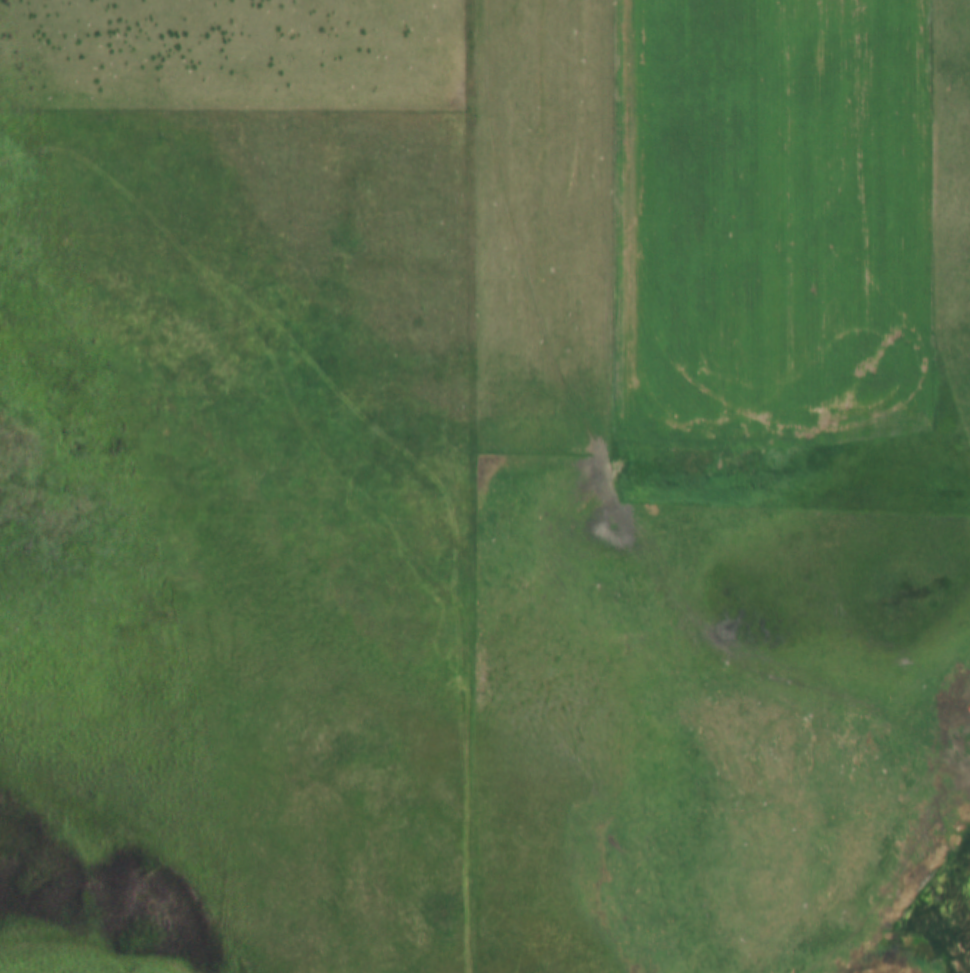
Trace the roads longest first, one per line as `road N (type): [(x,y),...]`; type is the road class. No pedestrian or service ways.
road 1 (track): [(616,0),(615,457)]

